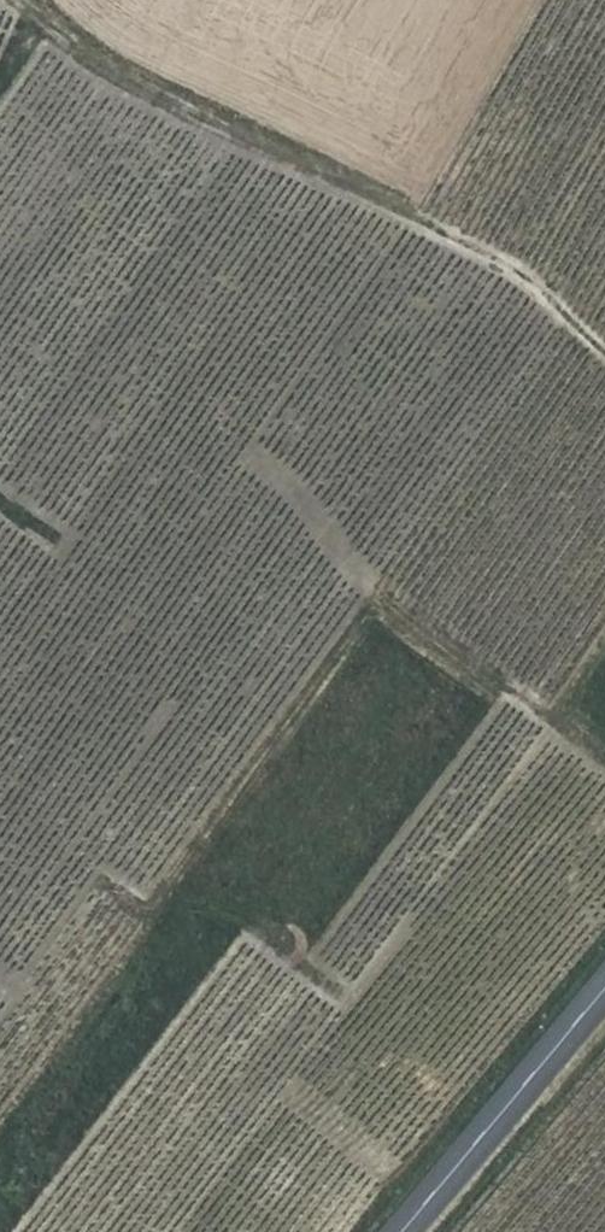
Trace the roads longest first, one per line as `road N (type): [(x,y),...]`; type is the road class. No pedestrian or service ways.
road 1 (track): [(27,0),(99,66),(504,267),(604,349)]
road 2 (secondary): [(604,989),(405,1231)]

